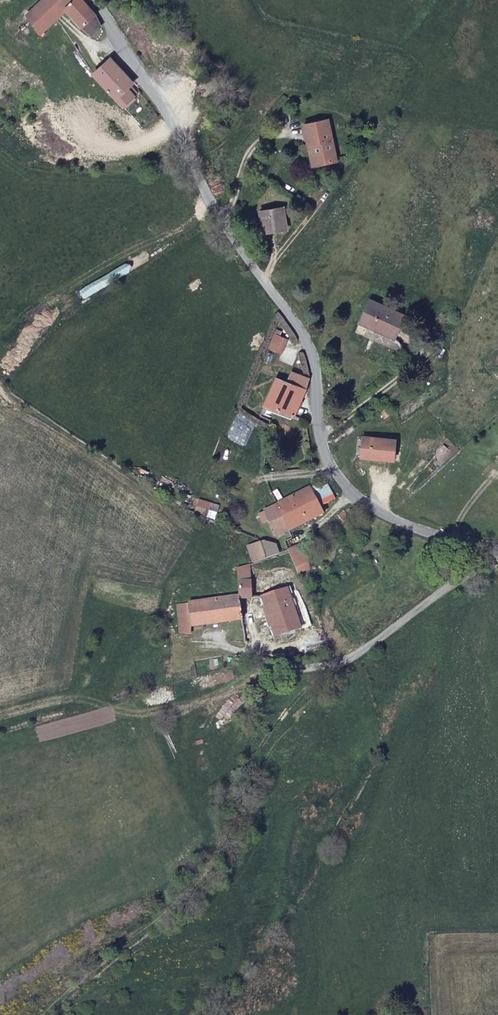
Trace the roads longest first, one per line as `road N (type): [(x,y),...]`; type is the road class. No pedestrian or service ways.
road 1 (residential): [(90,0),(222,219),(291,310),(311,355),(314,429),(342,484),(399,524),(497,548)]
road 2 (track): [(347,661),(282,709),(216,864),(38,1014)]
road 3 (residential): [(497,558),(347,661),(253,669)]

